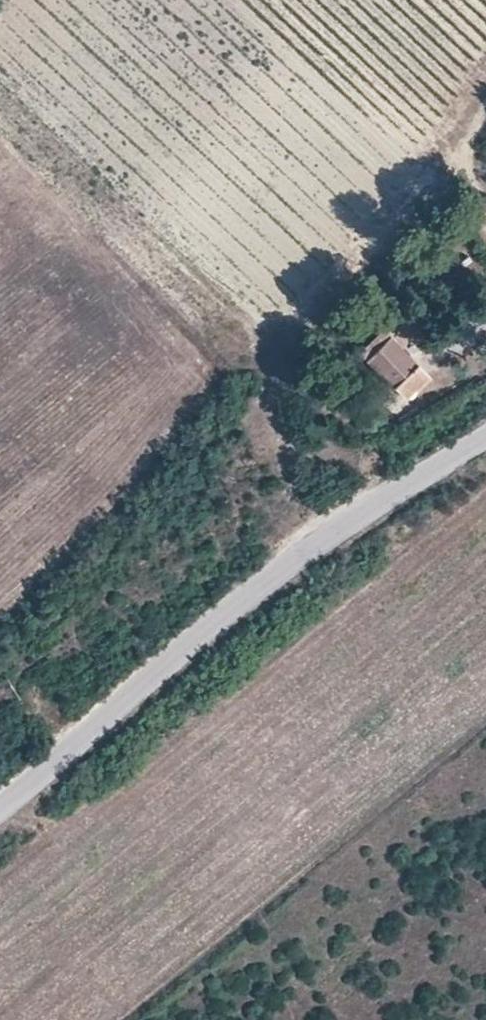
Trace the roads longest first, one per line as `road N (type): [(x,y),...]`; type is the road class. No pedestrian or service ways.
road 1 (unclassified): [(485,433),(372,503),(0,804)]

